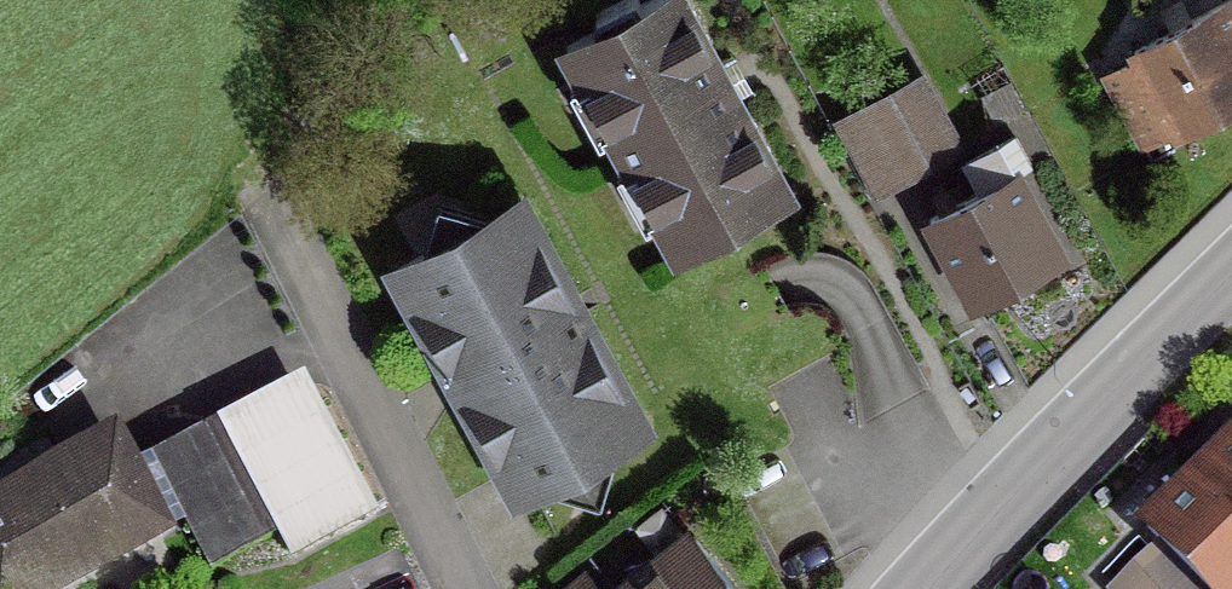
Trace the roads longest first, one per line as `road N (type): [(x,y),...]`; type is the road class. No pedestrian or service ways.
road 1 (tertiary): [(929,588),(1231,279)]

